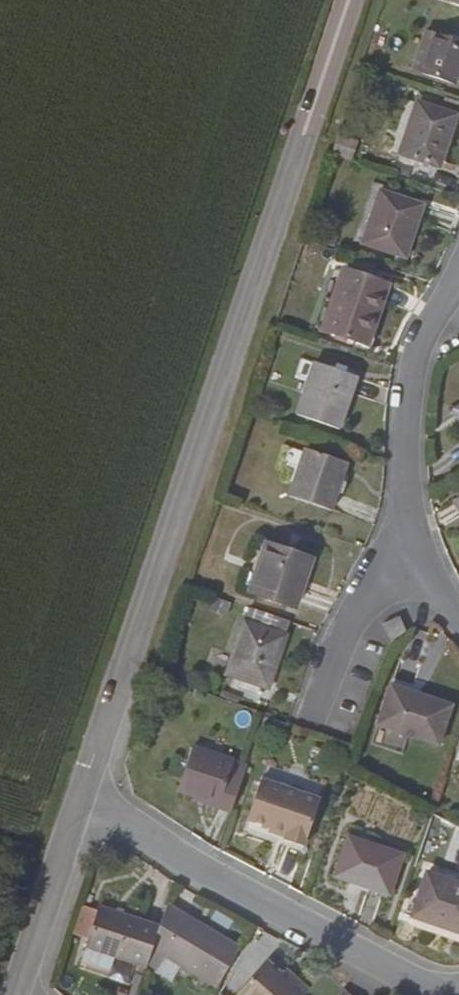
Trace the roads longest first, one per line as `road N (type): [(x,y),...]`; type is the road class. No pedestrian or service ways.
road 1 (tertiary): [(348,0),(83,796)]
road 2 (residential): [(83,796),(445,994)]
road 3 (residential): [(413,545),(404,451),(411,380),(437,312),(458,284)]
road 4 (tertiary): [(83,796),(17,991)]
road 5 (residential): [(413,545),(376,602),(335,702)]

